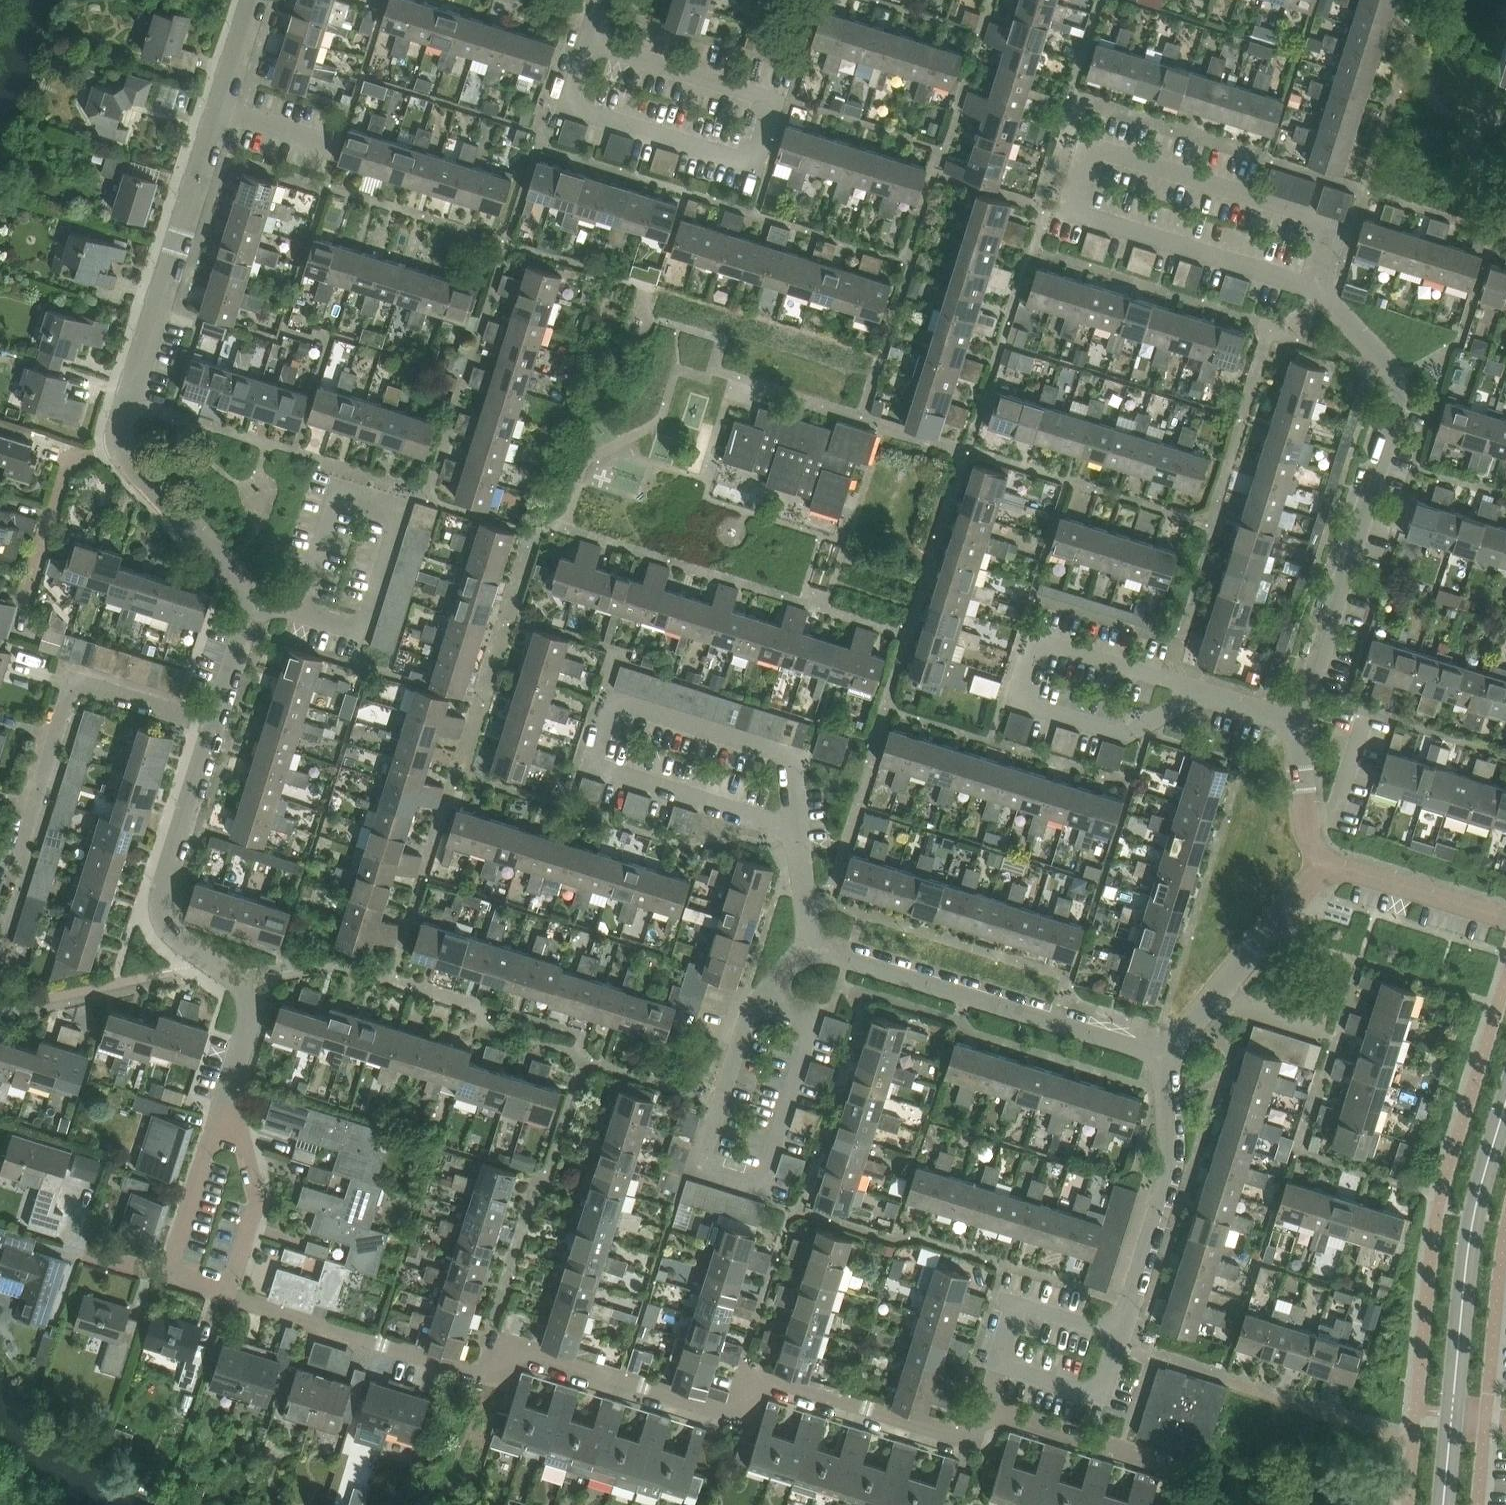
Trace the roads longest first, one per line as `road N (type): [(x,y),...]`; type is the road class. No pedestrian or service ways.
road 1 (residential): [(1331,290),(1073,212),(1091,156),(1347,233)]
road 2 (residential): [(728,1412),(525,1353),(462,1370),(229,1295)]
road 3 (residential): [(599,42),(586,49),(572,92),(578,108),(754,164),(770,100),(615,52)]
road 4 (residential): [(1285,718),(1310,691),(1398,403),(1395,376),(1331,290)]
road 5 (residential): [(115,438),(253,0)]
road 6 (residential): [(230,1093),(250,994),(193,951),(160,900),(215,725)]
road 7 (tertiary): [(1443,1504),(1473,1228),(1505,1108)]
road 8 (residential): [(752,1003),(812,1021),(763,1187),(700,1167),(721,1099)]
road 9 (residential): [(1164,1054),(811,942)]
road 10 (residential): [(14,878),(72,683),(215,725)]
road 11 (residential): [(215,725),(254,603),(115,438)]
road 12 (residential): [(798,830),(791,757),(618,705),(598,768)]
road 13 (residential): [(728,1412),(753,1380),(767,1377),(956,1433),(1001,1412)]
road 14 (residential): [(1164,1054),(1171,1160),(1121,1337)]
road 15 (residential): [(1039,635),(1018,705),(1126,740),(1197,692)]
road 16 (residential): [(1318,862),(1305,889),(1164,1054)]
road 17 (residential): [(229,1295),(257,1201),(230,1093)]
road 18 (residential): [(598,768),(798,830)]
road 19 (unclassified): [(1505,918),(1318,862)]
road 20 (residential): [(169,1277),(230,1093)]
road 21 (residential): [(27,596),(67,467),(115,438)]
road 22 (residential): [(1001,1412),(1174,1463)]
road 23 (residential): [(996,1363),(1103,1396),(1121,1337)]
road 24 (residential): [(1121,1337),(1015,1306),(996,1363)]
road 25 (residential): [(1197,692),(1171,676),(1039,635)]
road 26 (residential): [(1318,862),(1297,732),(1285,718)]

